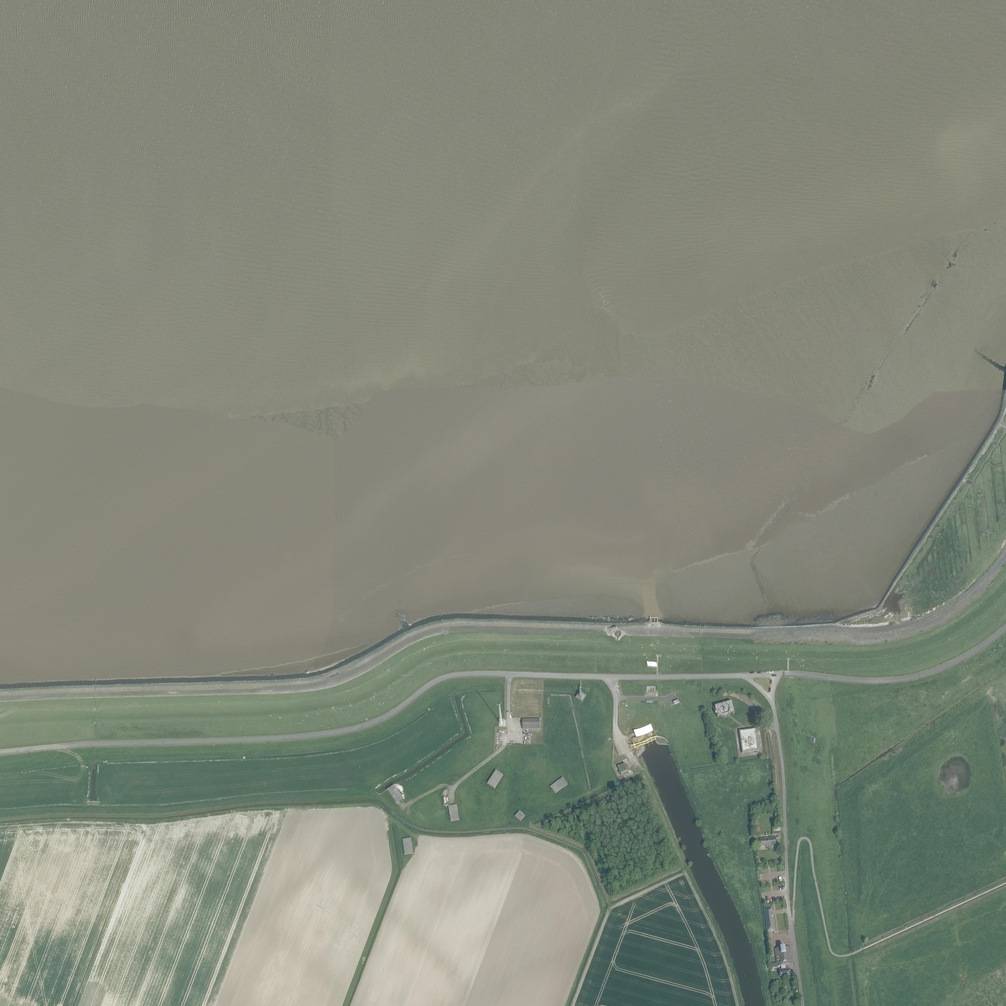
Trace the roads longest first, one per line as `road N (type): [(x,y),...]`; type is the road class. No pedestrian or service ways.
road 1 (unclassified): [(0,753),(325,735),(377,723),(437,681),(462,674),(741,676)]
road 2 (unclassified): [(803,1005),(772,701)]

